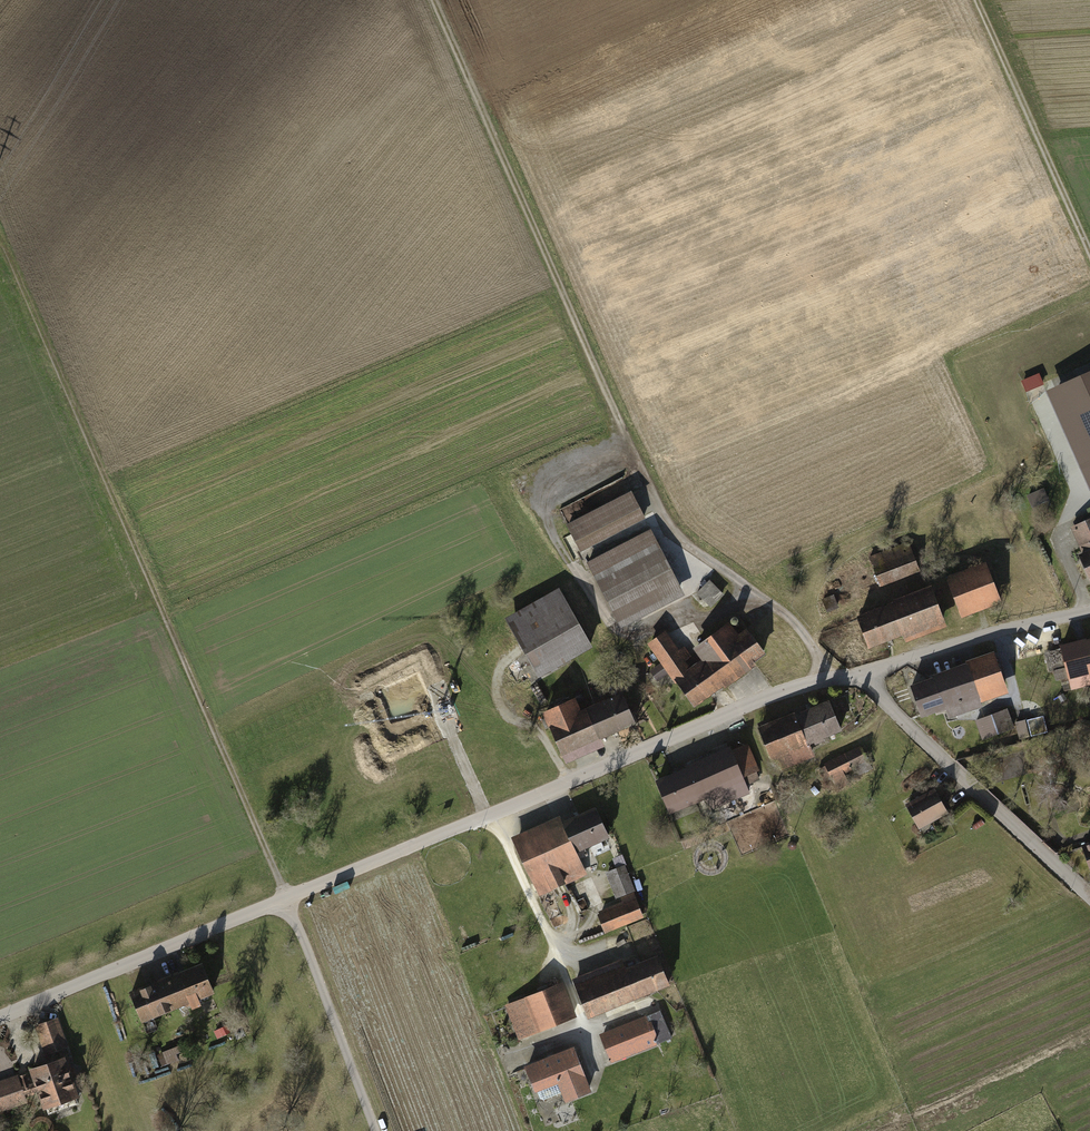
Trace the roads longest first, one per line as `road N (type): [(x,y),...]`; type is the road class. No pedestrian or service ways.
road 1 (track): [(0,239),(288,898)]
road 2 (unclassified): [(288,898),(828,678)]
road 3 (track): [(434,0),(621,426)]
road 4 (residential): [(828,678),(797,624),(683,541),(621,426)]
road 5 (residential): [(866,677),(1089,895)]
road 6 (unclassified): [(0,1014),(288,898)]
road 7 (track): [(1089,255),(977,0)]
road 8 (residential): [(288,898),(375,1130)]
road 9 (unclassified): [(866,677),(985,634),(1089,611)]

